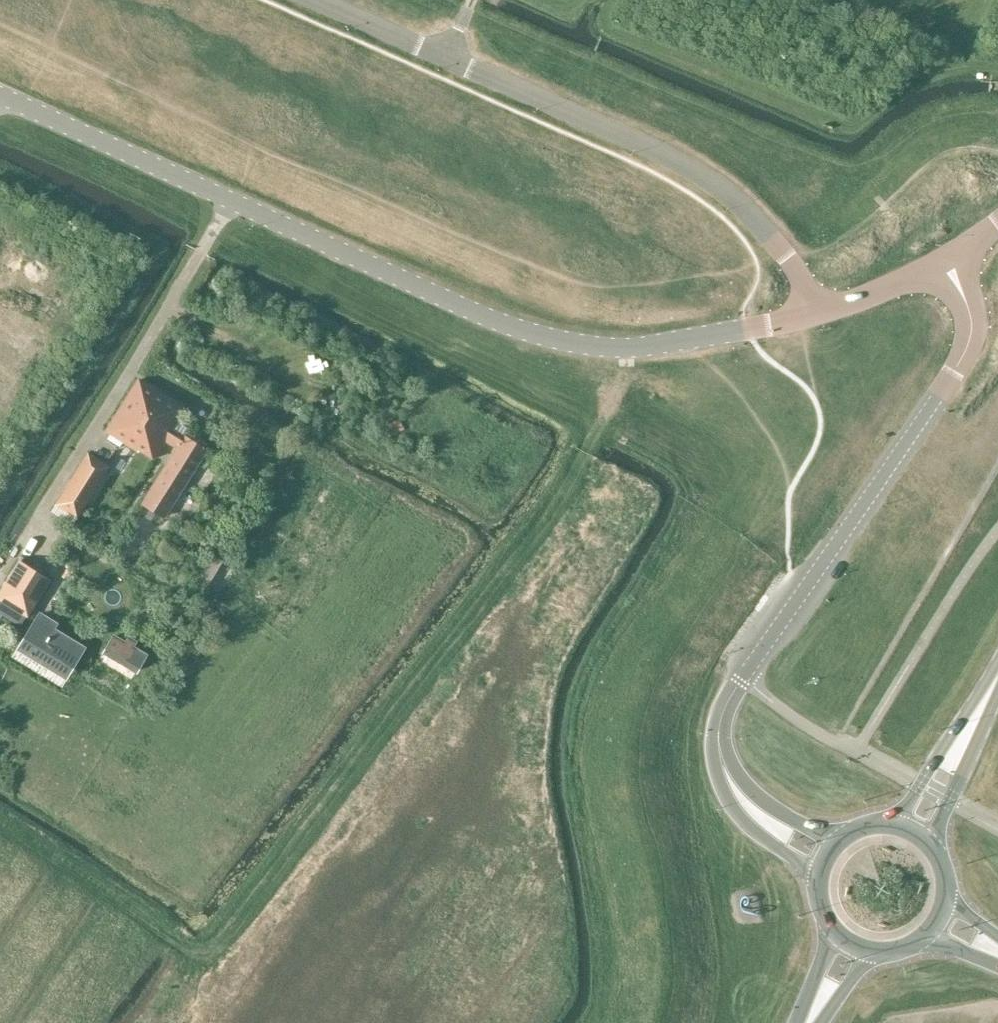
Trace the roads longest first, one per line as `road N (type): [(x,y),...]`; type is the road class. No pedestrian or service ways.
road 1 (unclassified): [(0,94),(540,336),(646,347),(815,311)]
road 2 (tertiary): [(825,858),(768,824),(739,794),(722,762),(719,723),(963,357),(971,325),(946,262)]
road 3 (unclassified): [(815,311),(741,205),(683,161),(316,0)]
road 4 (secondary): [(913,831),(997,677)]
road 5 (unclassified): [(815,311),(946,262)]

